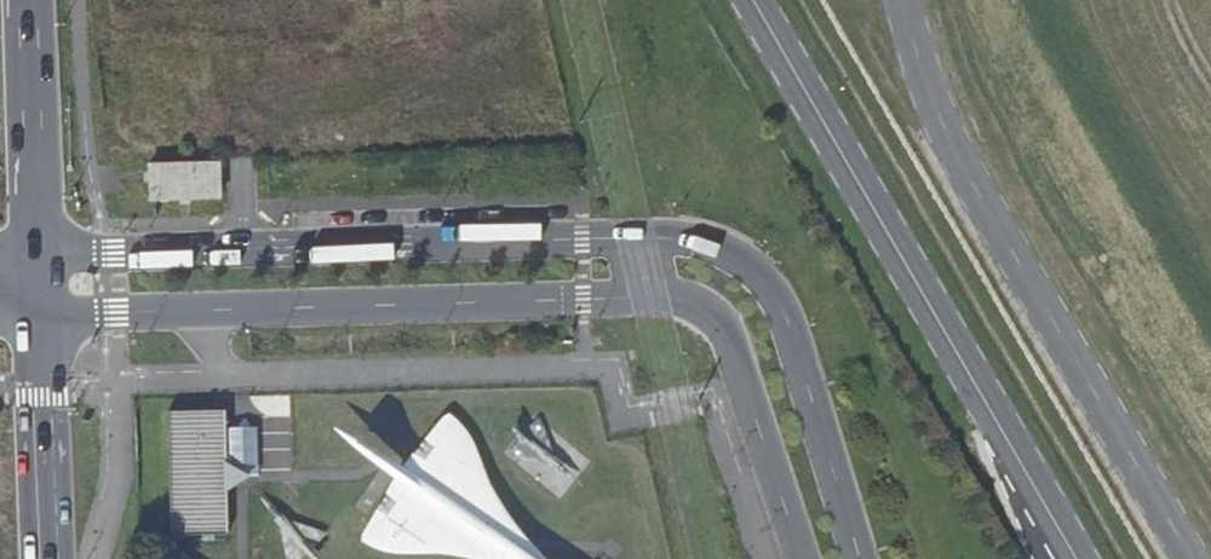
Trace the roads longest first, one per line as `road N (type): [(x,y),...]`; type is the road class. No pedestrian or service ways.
road 1 (secondary): [(863,558),(784,313),(751,268),(718,246),(625,238),(39,257)]
road 2 (secondary): [(43,314),(689,302),(721,324),(731,345),(802,558)]
road 3 (unclassified): [(1076,558),(753,0)]
road 4 (trunk): [(39,257),(32,0)]
road 5 (primary): [(59,558),(44,445),(43,314)]

